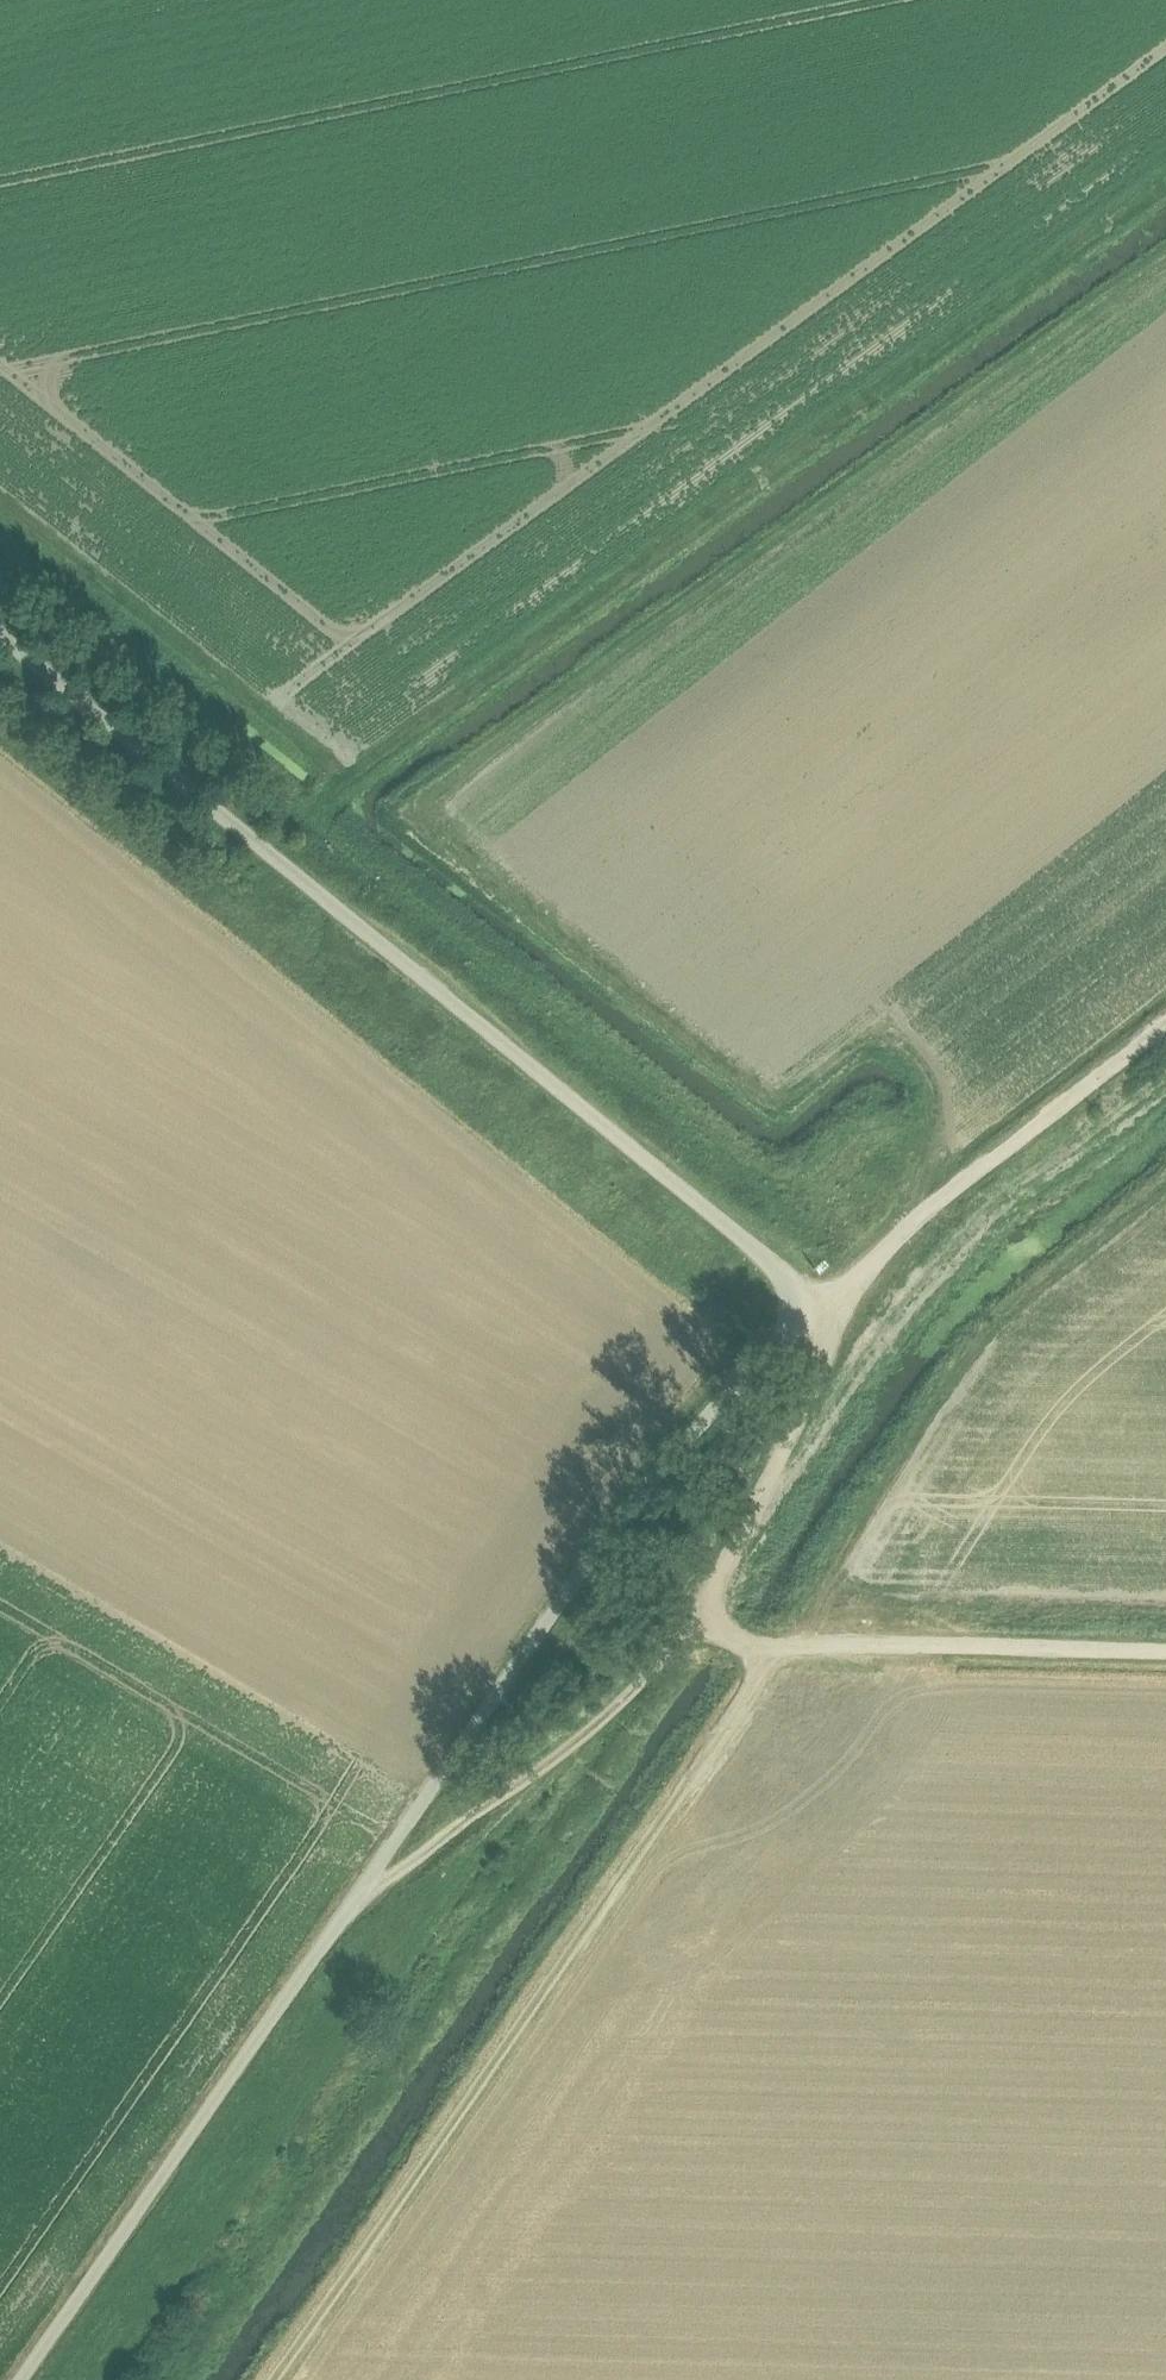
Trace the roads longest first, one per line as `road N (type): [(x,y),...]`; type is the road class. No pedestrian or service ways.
road 1 (unclassified): [(23,2379),(595,1549),(808,1312),(787,1276),(253,828),(0,634)]
road 2 (track): [(712,1611),(774,1646),(1165,1654)]
road 3 (track): [(1165,1025),(808,1312)]
road 4 (track): [(360,1896),(603,1715),(712,1611)]
road 5 (track): [(712,1611),(813,1379),(808,1312)]

